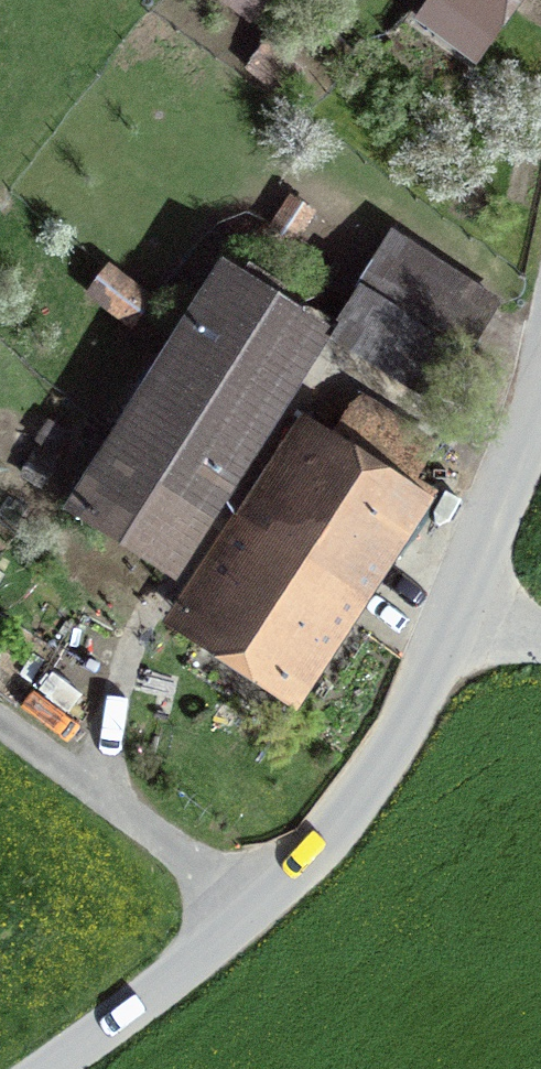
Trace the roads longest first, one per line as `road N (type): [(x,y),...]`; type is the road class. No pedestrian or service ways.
road 1 (tertiary): [(40,1068),(251,915),(338,816),(410,696),(540,389)]
road 2 (track): [(0,732),(251,915)]

